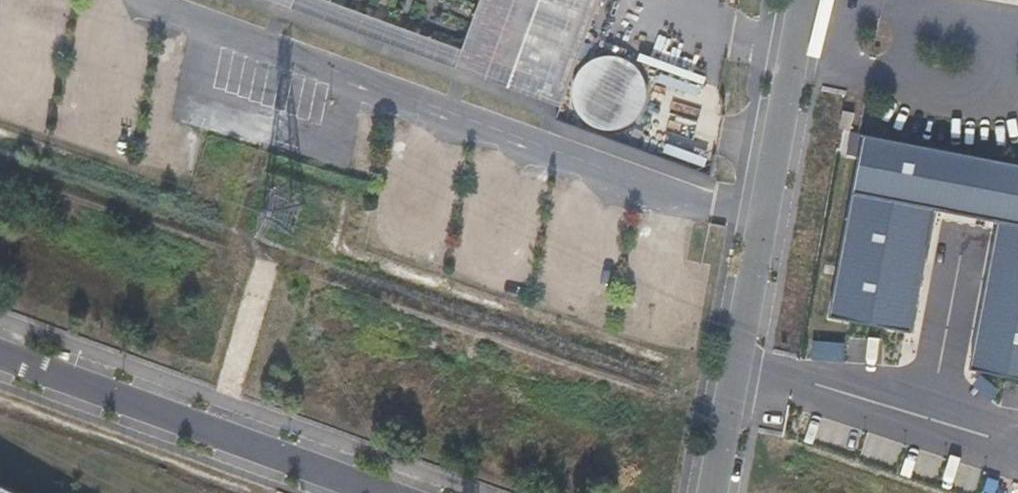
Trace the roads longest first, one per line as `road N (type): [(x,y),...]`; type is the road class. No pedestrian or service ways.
road 1 (residential): [(805,0),(713,492)]
road 2 (residential): [(381,492),(0,351)]
road 3 (track): [(268,260),(216,431)]

